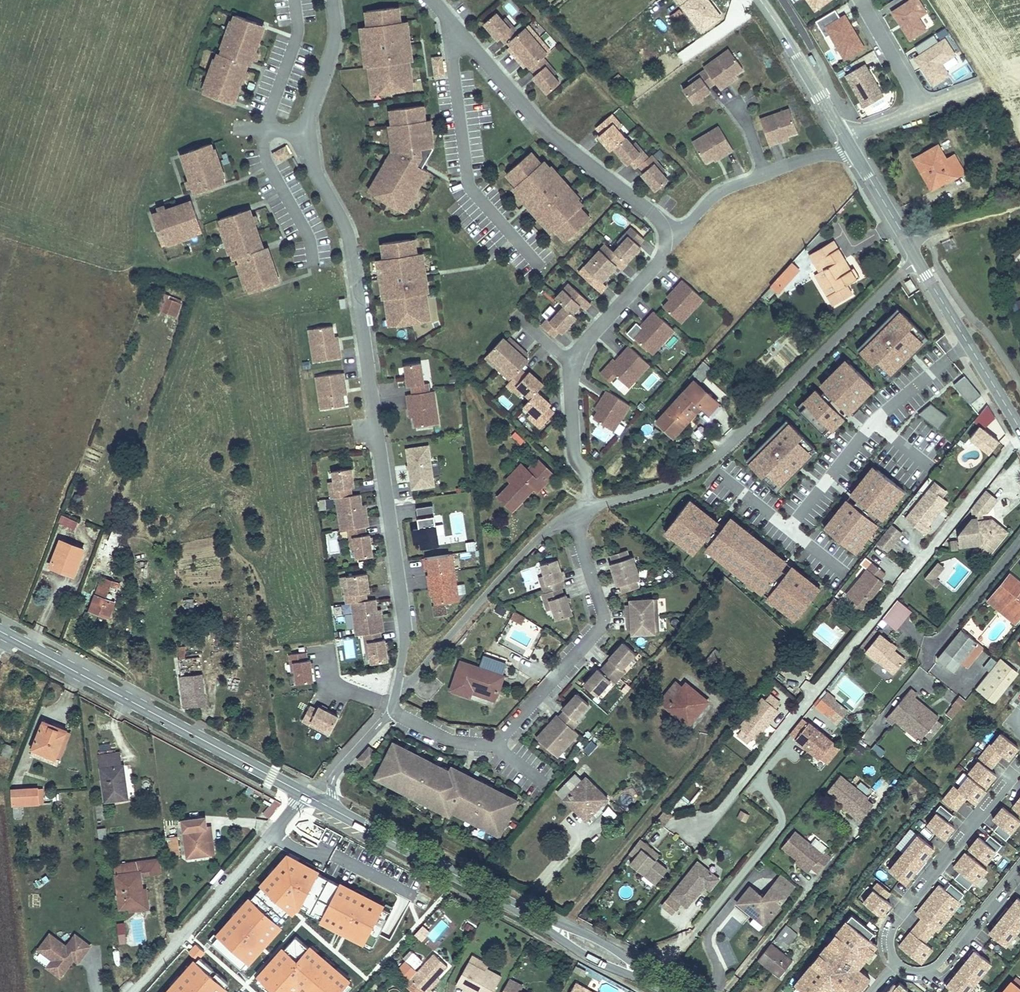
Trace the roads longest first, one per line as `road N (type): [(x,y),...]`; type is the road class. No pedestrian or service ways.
road 1 (residential): [(331,0),(334,47),(307,135),(355,257),(402,610),(399,686)]
road 2 (unclassified): [(918,261),(727,450),(679,481),(588,506)]
road 3 (residential): [(1019,773),(892,929),(895,961),(911,972),(938,967),(1019,865)]
road 4 (residential): [(394,711),(450,740),(498,747),(602,626),(580,536),(588,506)]
road 5 (secondary): [(303,793),(0,631)]
road 6 (residential): [(432,0),(546,130),(675,237)]
road 7 (unclassified): [(588,506),(513,564),(399,686)]
road 8 (residential): [(303,793),(135,991)]
road 9 (secondary): [(526,912),(332,809)]
road 10 (tertiary): [(918,261),(1019,427)]
road 11 (tertiary): [(759,0),(846,139)]
road 12 (residential): [(675,237),(574,365)]
road 13 (secondary): [(526,912),(592,959),(657,982)]
road 14 (secondary): [(657,982),(600,941),(526,912)]
road 15 (residential): [(574,365),(574,443),(588,506)]
road 16 (tertiary): [(853,150),(918,261)]
road 17 (residential): [(922,108),(862,0)]
road 18 (unclassified): [(332,809),(338,770),(394,711)]

